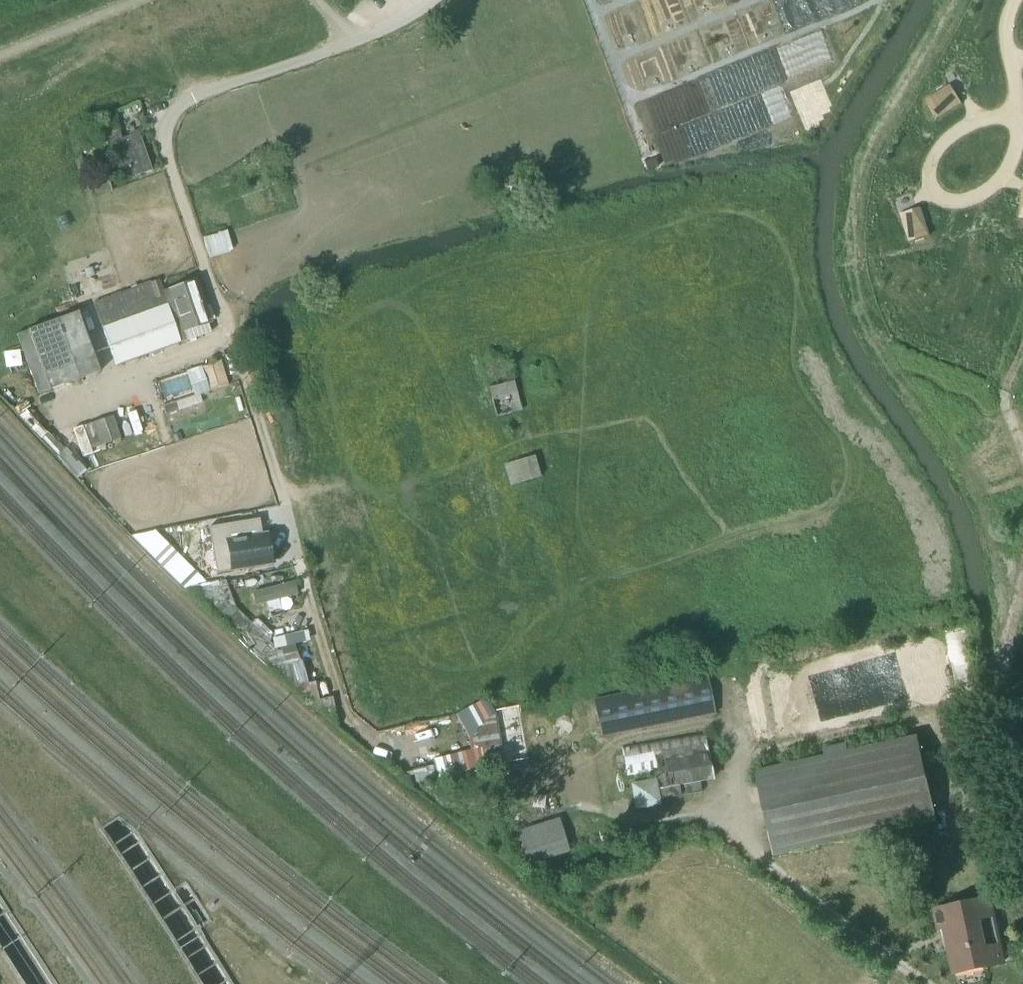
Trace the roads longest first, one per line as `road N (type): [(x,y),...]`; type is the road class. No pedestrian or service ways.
road 1 (unclassified): [(337,705),(258,426),(167,162),(164,128),(182,104),(357,40),(429,0)]
road 2 (track): [(742,763),(973,706),(1002,661),(1022,588)]
road 3 (track): [(628,105),(881,0)]
road 4 (track): [(612,61),(756,0)]
road 5 (track): [(1022,448),(1011,388),(1022,322)]

